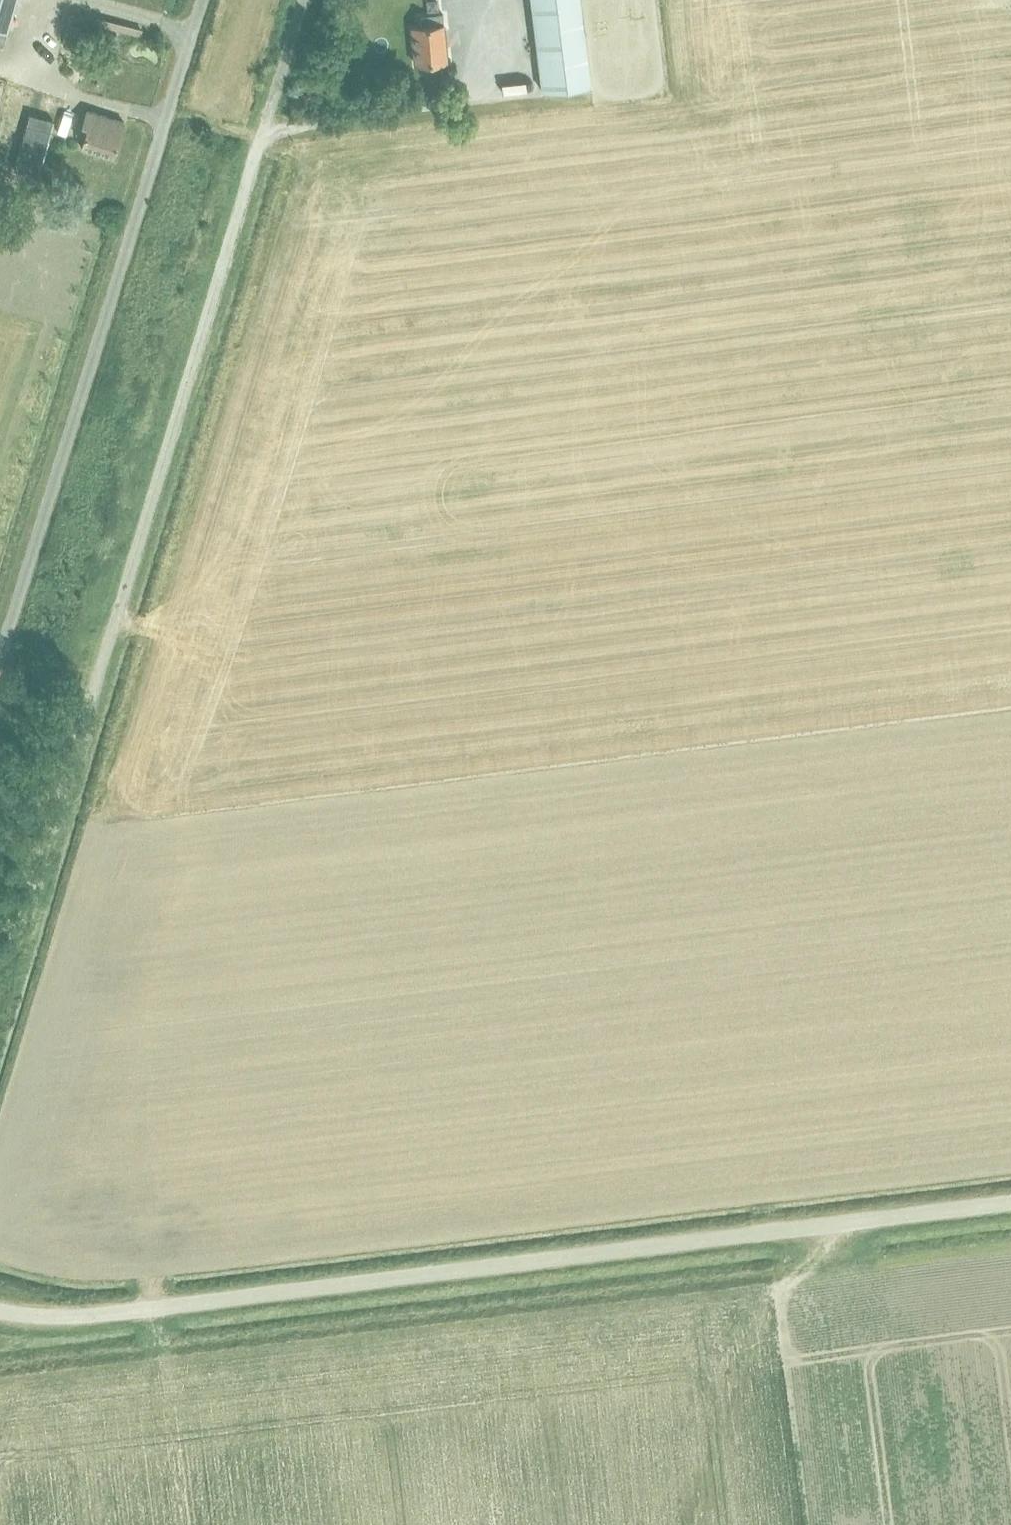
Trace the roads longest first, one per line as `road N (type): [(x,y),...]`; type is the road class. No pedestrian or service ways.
road 1 (unclassified): [(0,1308),(75,1312),(1010,1201)]
road 2 (unclassified): [(0,946),(44,860),(262,134)]
road 3 (unclassified): [(0,658),(206,0)]
road 4 (track): [(262,134),(304,0)]

